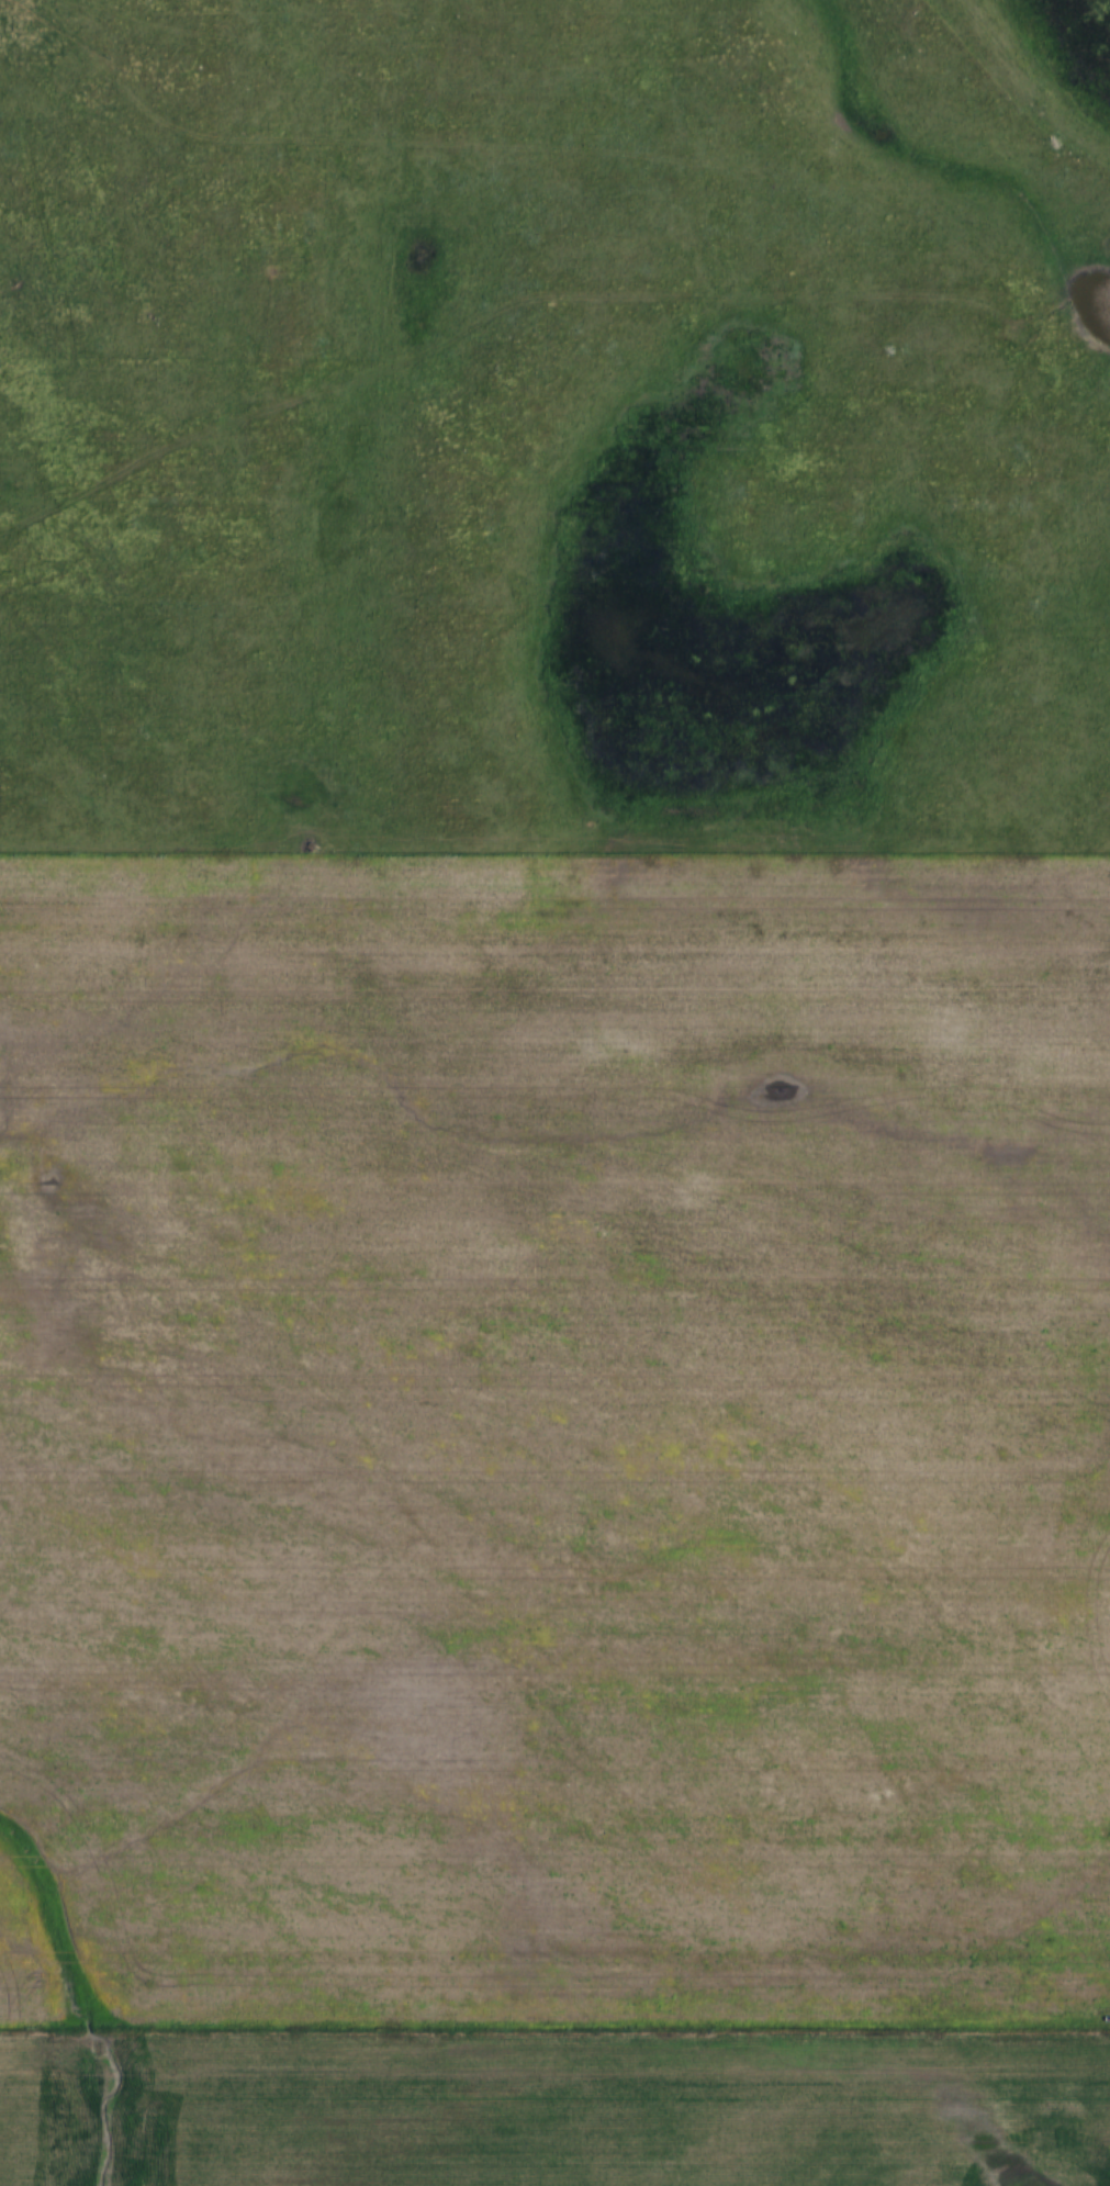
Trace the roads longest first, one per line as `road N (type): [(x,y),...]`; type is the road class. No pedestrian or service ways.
road 1 (track): [(1109,127),(1083,113),(1007,0)]

